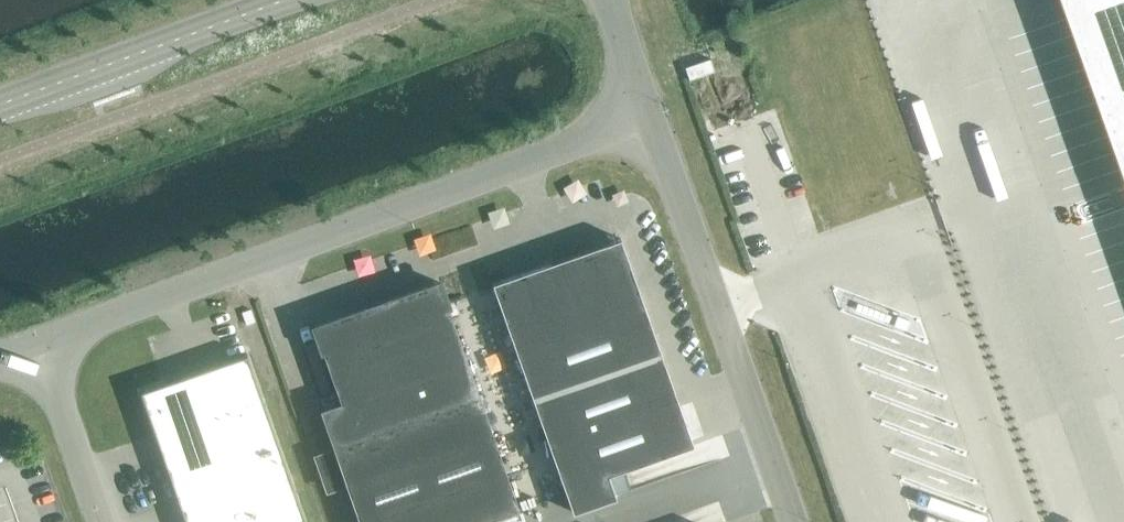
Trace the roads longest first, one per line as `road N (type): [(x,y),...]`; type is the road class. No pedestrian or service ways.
road 1 (unclassified): [(646,115),(38,344)]
road 2 (unclassified): [(646,115),(790,521)]
road 3 (secondary): [(0,104),(286,0)]
road 4 (unclassified): [(38,344),(101,521)]
road 5 (unclassified): [(609,0),(646,115)]

